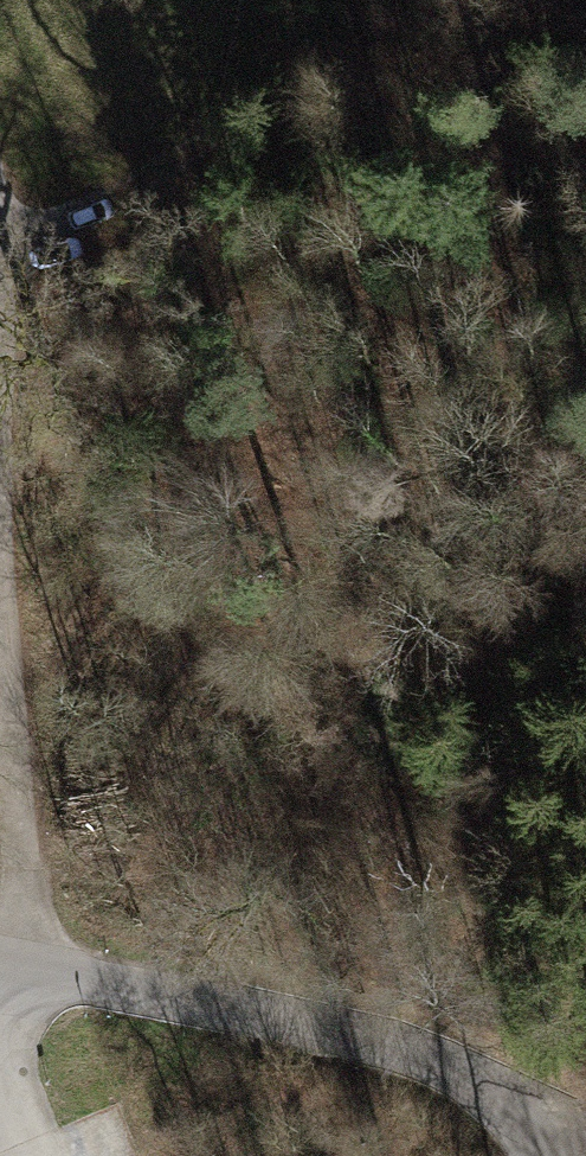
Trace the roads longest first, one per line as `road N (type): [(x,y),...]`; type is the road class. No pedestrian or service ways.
road 1 (unclassified): [(0,960),(429,1057),(520,1116),(544,1155)]
road 2 (track): [(0,245),(112,199),(220,128),(273,60),(289,0)]
road 3 (track): [(7,962),(26,868),(0,620)]

